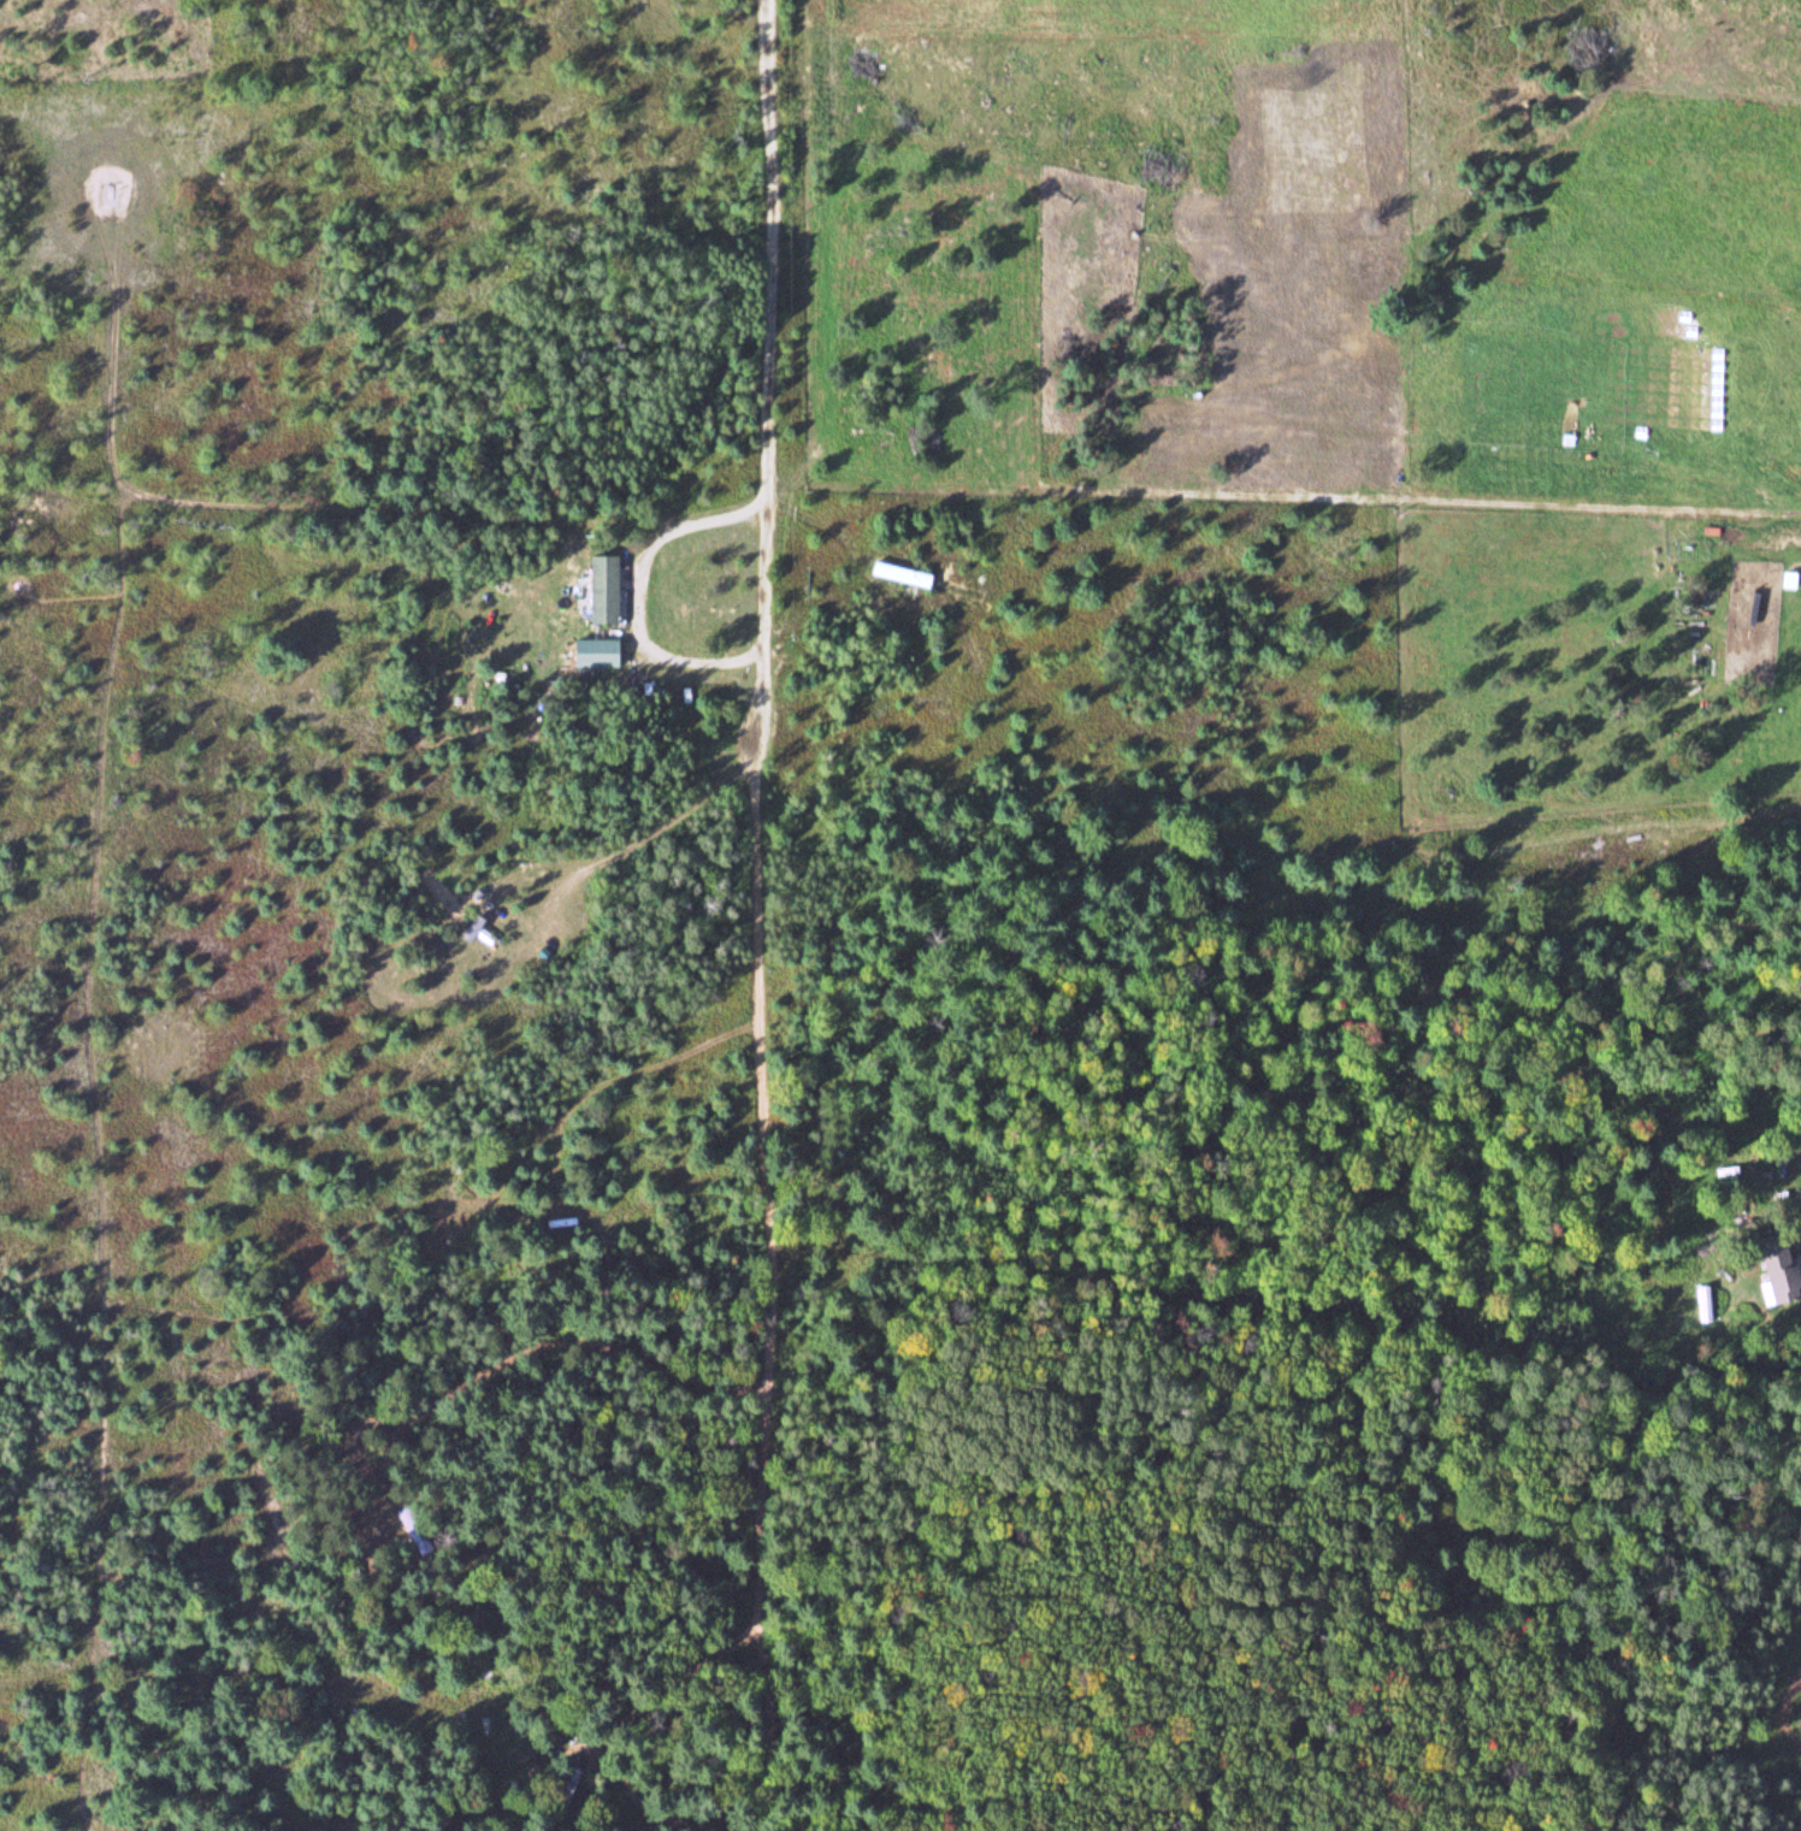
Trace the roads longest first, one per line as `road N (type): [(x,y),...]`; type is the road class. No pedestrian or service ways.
road 1 (track): [(775,0),(773,1575)]

